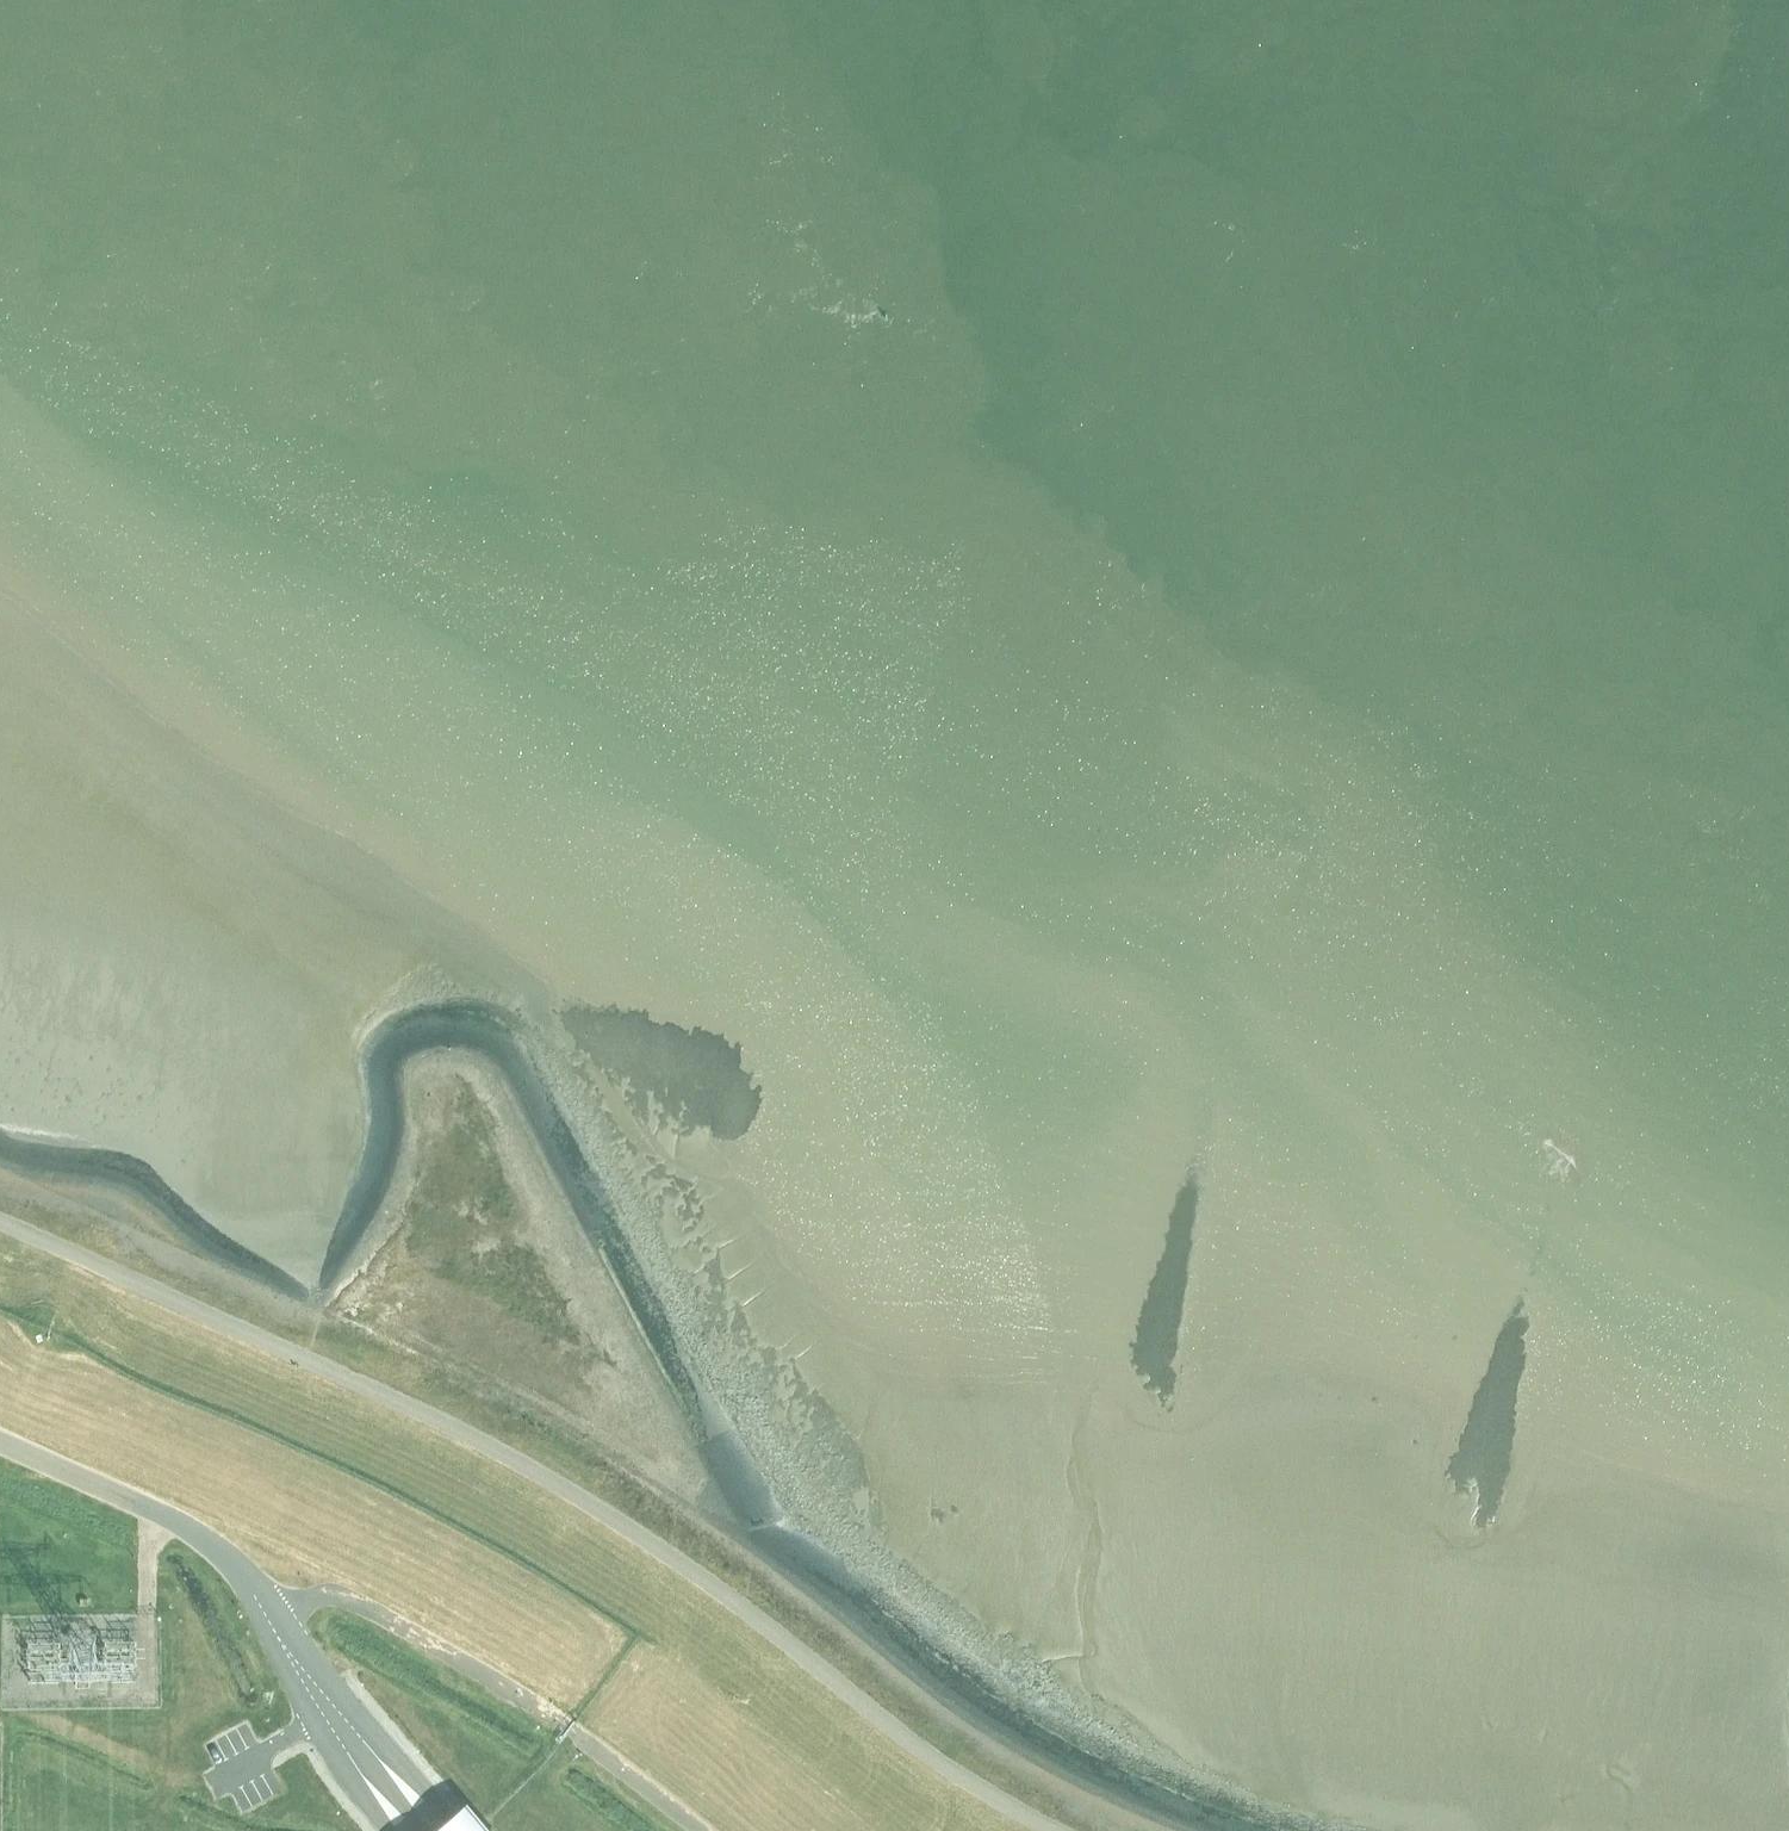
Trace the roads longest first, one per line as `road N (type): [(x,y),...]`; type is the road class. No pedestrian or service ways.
road 1 (trunk): [(743,1830),(792,0)]
road 2 (trunk): [(724,0),(681,1830)]

